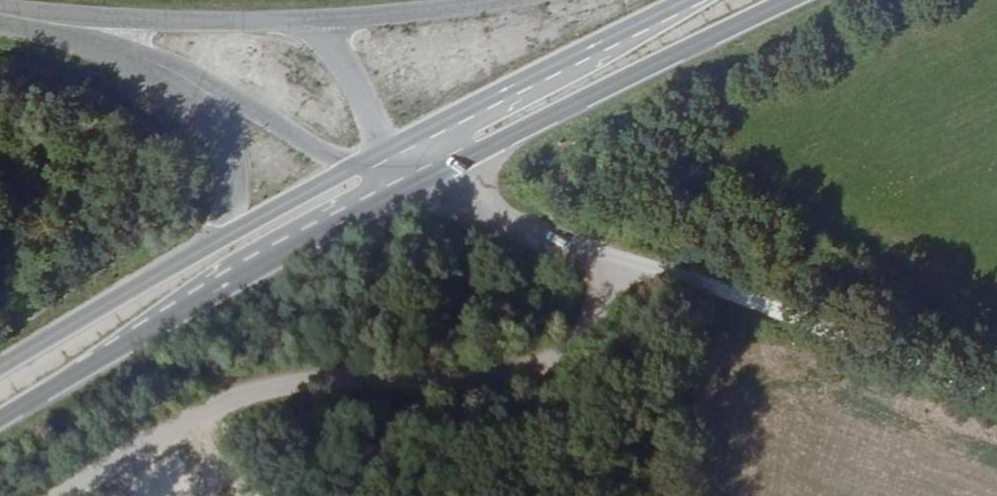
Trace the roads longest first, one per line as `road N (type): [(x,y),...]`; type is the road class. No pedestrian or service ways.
road 1 (unclassified): [(36,495),(235,393),(286,381),(489,381),(542,359),(576,330),(619,264)]
road 2 (secondary): [(414,185),(798,0)]
road 3 (unclassified): [(619,264),(742,302),(996,401)]
road 4 (secondary): [(693,0),(376,164)]
road 5 (unclassified): [(707,0),(647,42),(435,152),(414,185)]
road 6 (tertiary): [(310,21),(101,21),(0,4)]
road 7 (secondary): [(173,318),(414,185)]
road 8 (tertiary): [(173,318),(202,284),(365,193),(376,164)]
road 9 (secondary): [(204,250),(0,375)]
road 10 (tertiary): [(165,74),(345,163),(376,164)]
road 11 (unclassified): [(414,185),(487,221),(619,264)]
road 12 (secondary): [(0,423),(173,318)]
road 13 (tertiary): [(165,74),(212,129),(219,160),(222,194),(204,250)]
road 14 (secondary): [(376,164),(204,250)]
road 15 (tertiary): [(0,25),(165,74)]
road 16 (tertiary): [(471,0),(310,21)]
road 17 (tertiary): [(376,164),(360,102),(310,21)]

